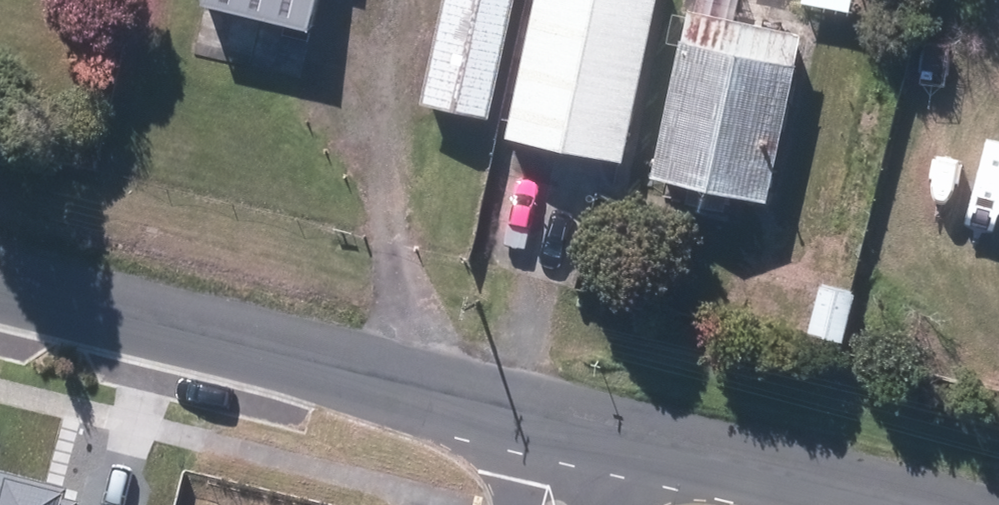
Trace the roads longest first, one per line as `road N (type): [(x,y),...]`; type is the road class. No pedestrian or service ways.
road 1 (unclassified): [(546,406),(0,273)]
road 2 (unclassified): [(954,504),(621,426)]

